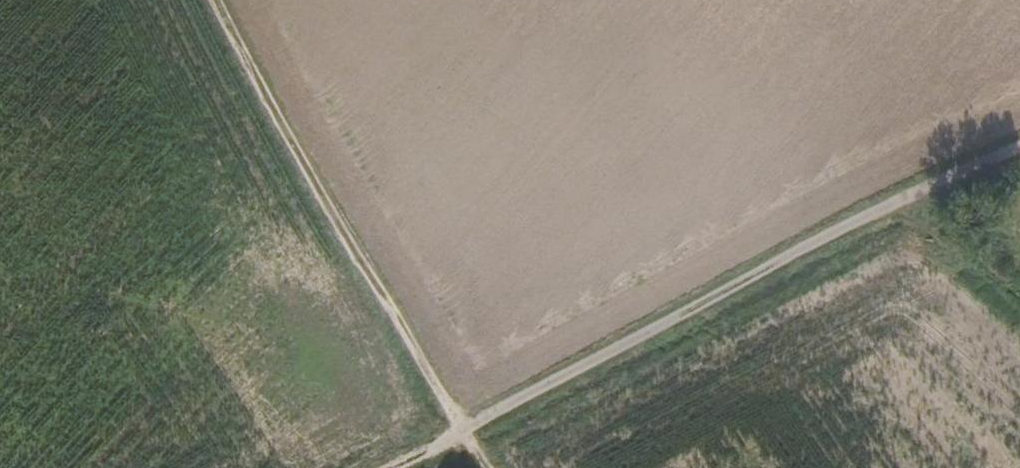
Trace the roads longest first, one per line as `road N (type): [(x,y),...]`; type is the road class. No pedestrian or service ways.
road 1 (track): [(1019,153),(394,467)]
road 2 (track): [(504,467),(372,274),(219,0)]
road 3 (track): [(907,204),(1019,312)]

